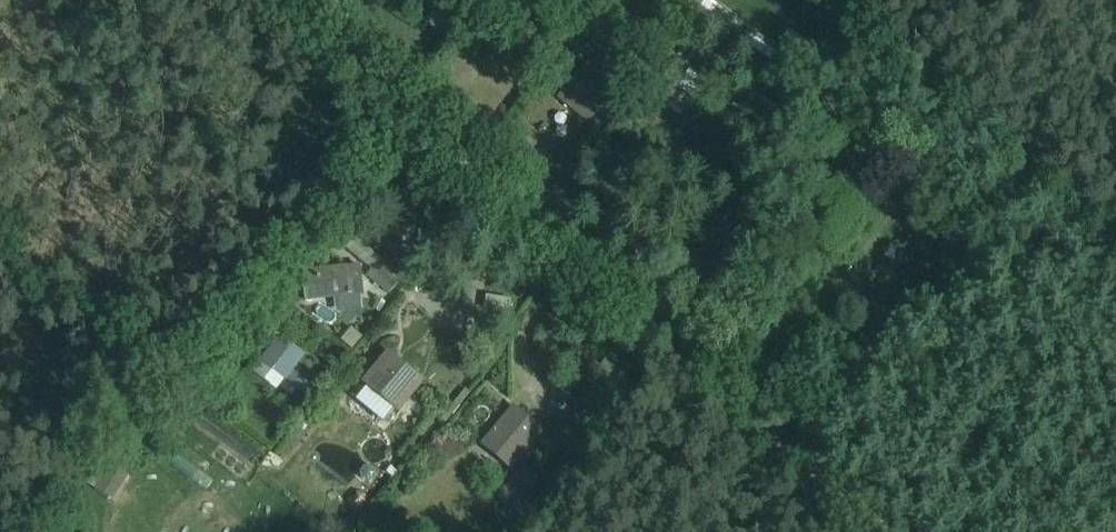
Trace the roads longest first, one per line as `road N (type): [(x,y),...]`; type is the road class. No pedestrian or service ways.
road 1 (track): [(902,531),(279,0)]

